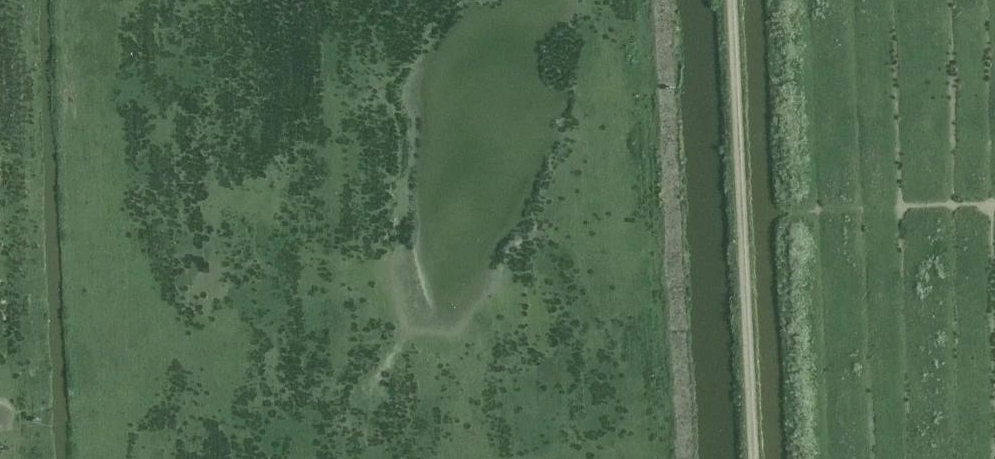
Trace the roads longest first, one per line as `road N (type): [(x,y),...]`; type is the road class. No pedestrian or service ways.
road 1 (track): [(754,458),(732,0)]

